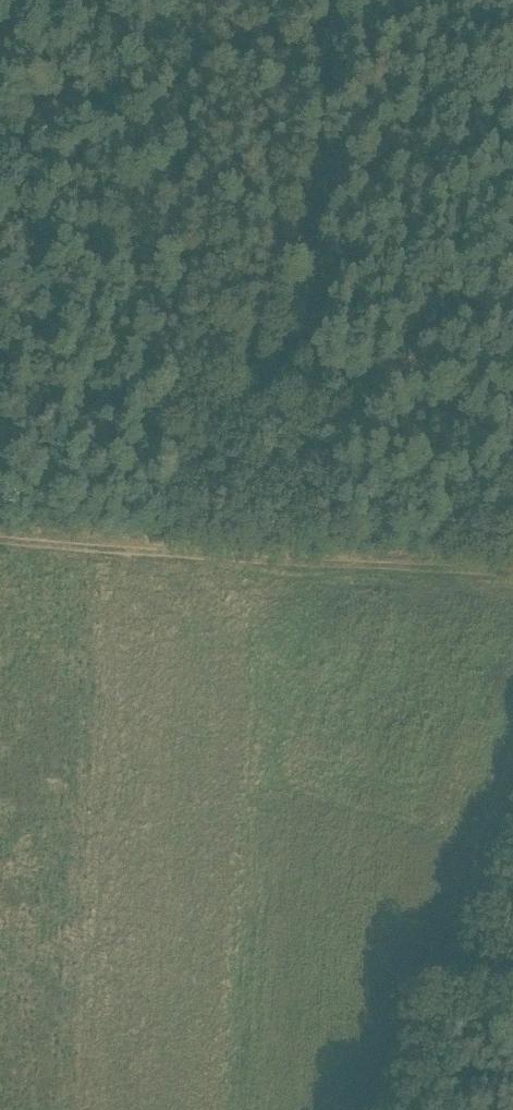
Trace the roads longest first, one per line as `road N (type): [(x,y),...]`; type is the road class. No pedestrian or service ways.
road 1 (track): [(512,575),(0,549)]
road 2 (track): [(395,1109),(512,854)]

